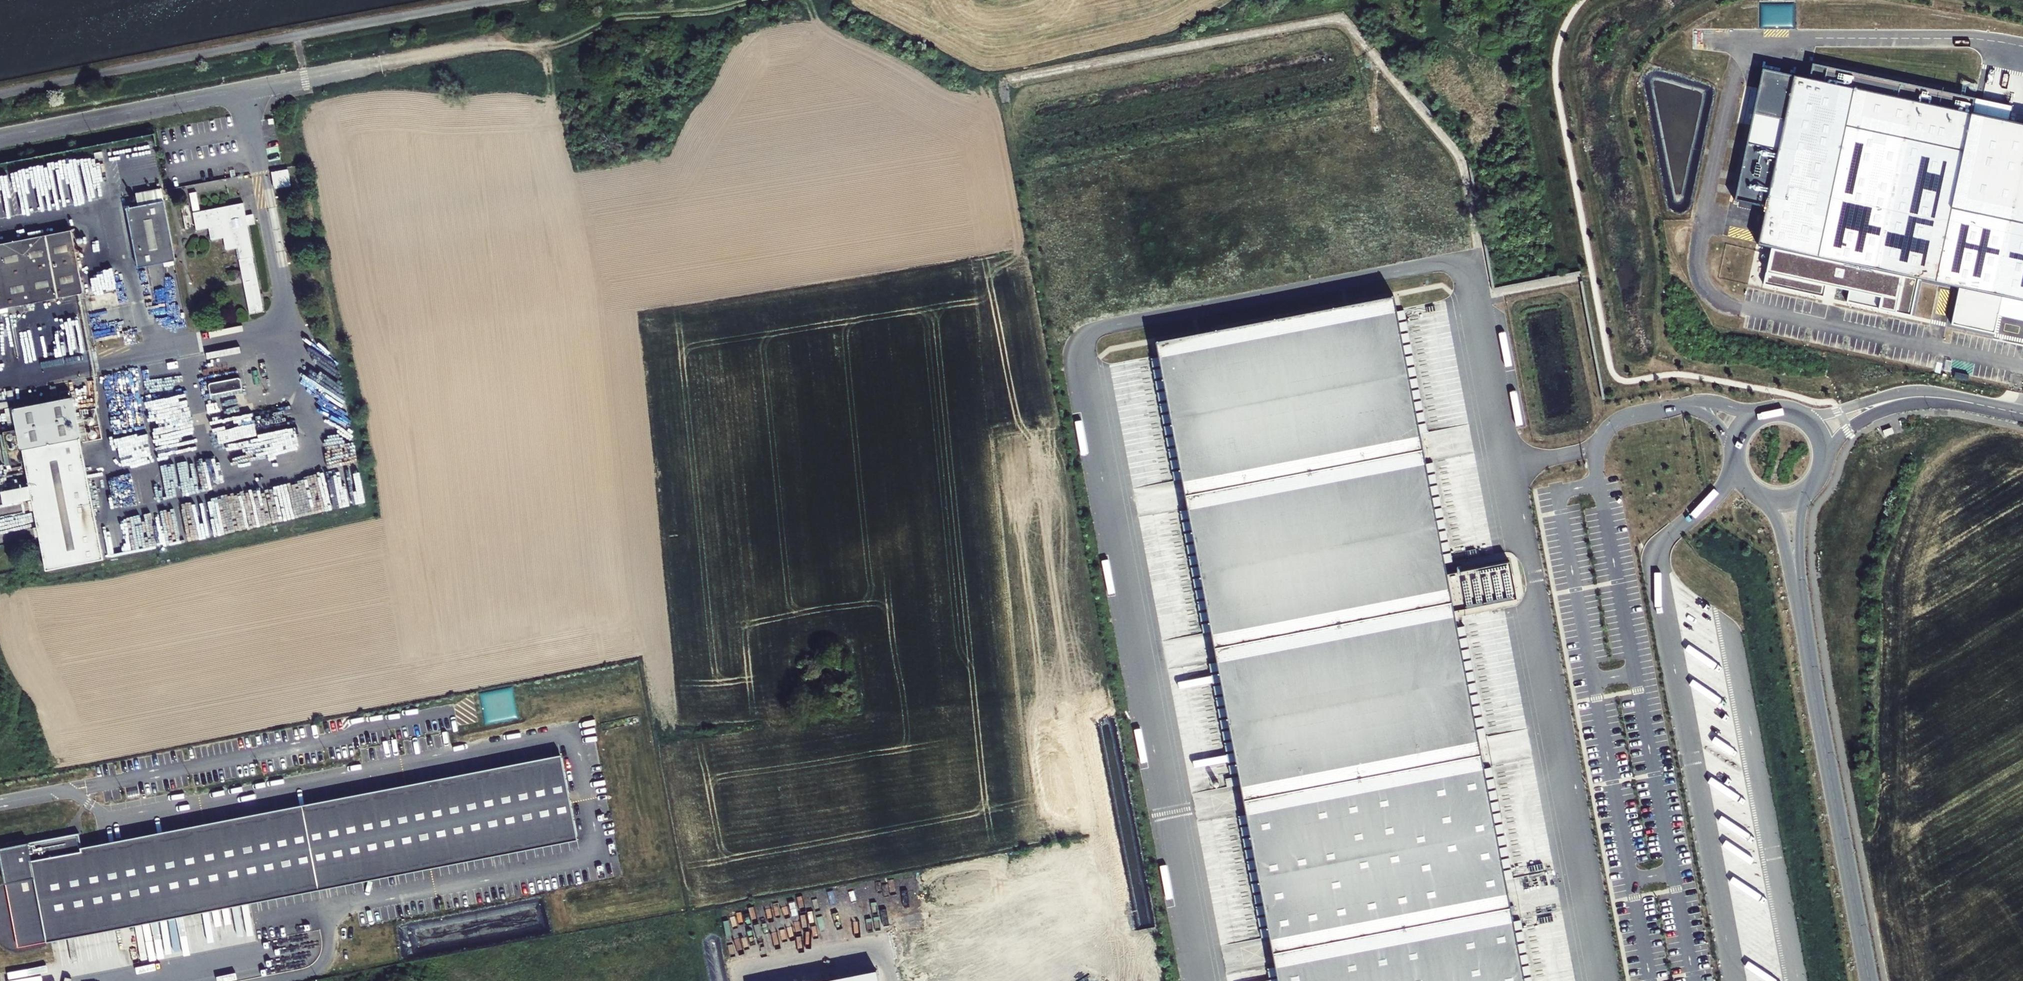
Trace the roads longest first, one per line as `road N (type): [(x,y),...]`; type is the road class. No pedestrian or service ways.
road 1 (unclassified): [(0,137),(484,44)]
road 2 (unclassified): [(1868,980),(1788,500)]
road 3 (unclassified): [(1788,500),(1816,484),(1826,453),(1817,427),(1788,409),(1765,411),(1739,433),(1734,463),(1750,490)]

